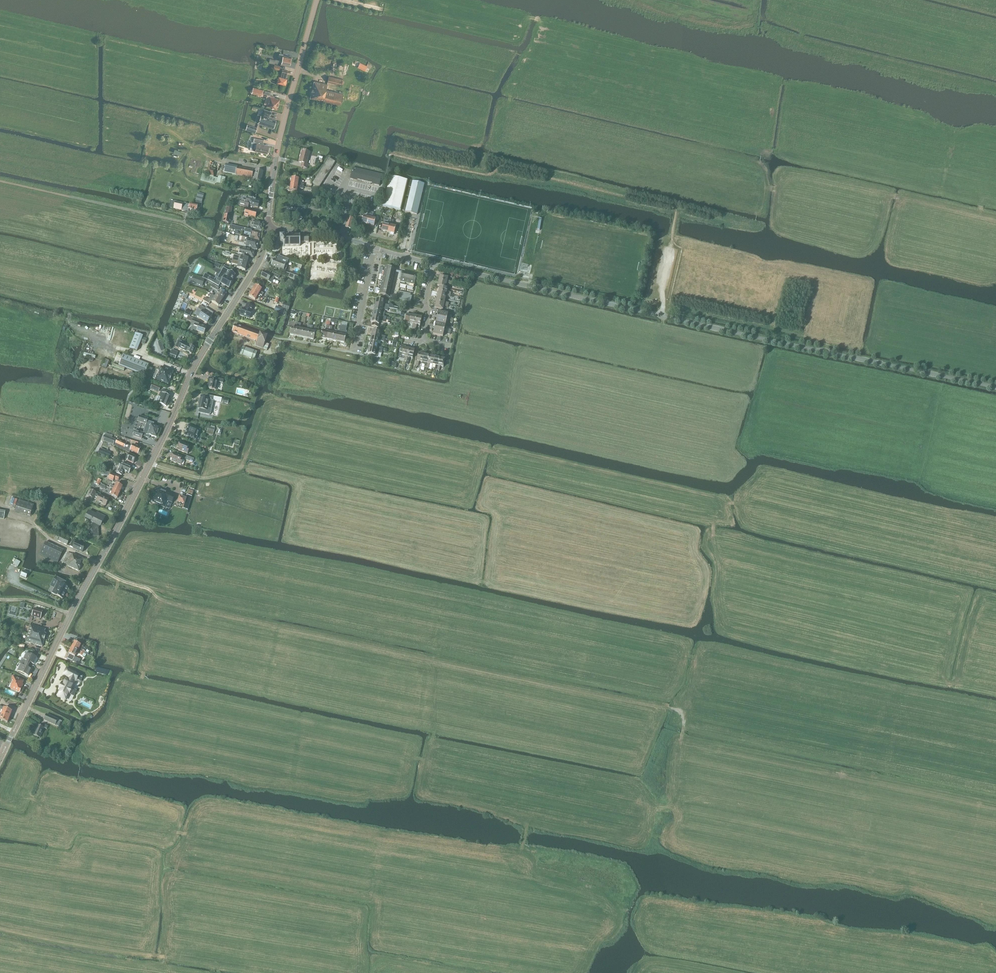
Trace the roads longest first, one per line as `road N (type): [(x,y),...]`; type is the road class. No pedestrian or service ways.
road 1 (track): [(142,681),(163,600),(675,709),(683,724),(674,751),(675,804),(529,822),(522,851),(189,835),(177,863),(166,956),(0,925)]
road 2 (tertiary): [(0,757),(196,364),(257,265),(268,229)]
road 3 (unclassified): [(995,387),(434,264)]
road 4 (tertiary): [(268,229),(278,146),(316,0)]
road 5 (track): [(189,835),(0,800)]
road 6 (track): [(151,463),(203,478),(242,465),(303,483)]

